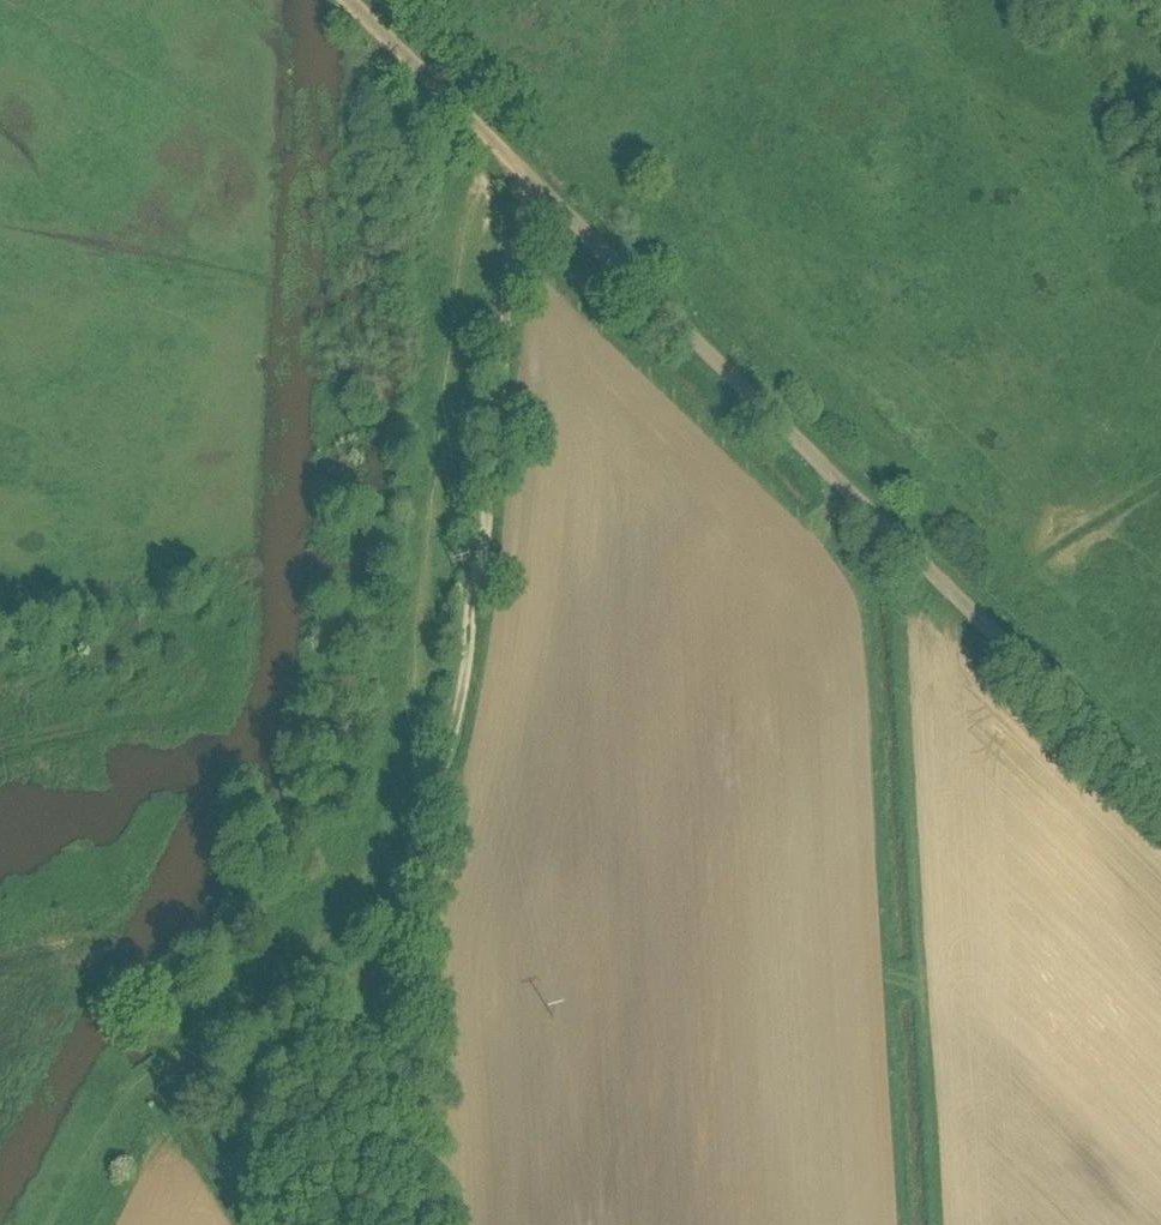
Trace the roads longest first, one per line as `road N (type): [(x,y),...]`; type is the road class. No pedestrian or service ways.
road 1 (unclassified): [(344,0),(881,522),(1160,779)]
road 2 (track): [(410,1224),(395,1004),(421,844),(468,662),(471,589),(486,538),(486,474),(530,185)]

